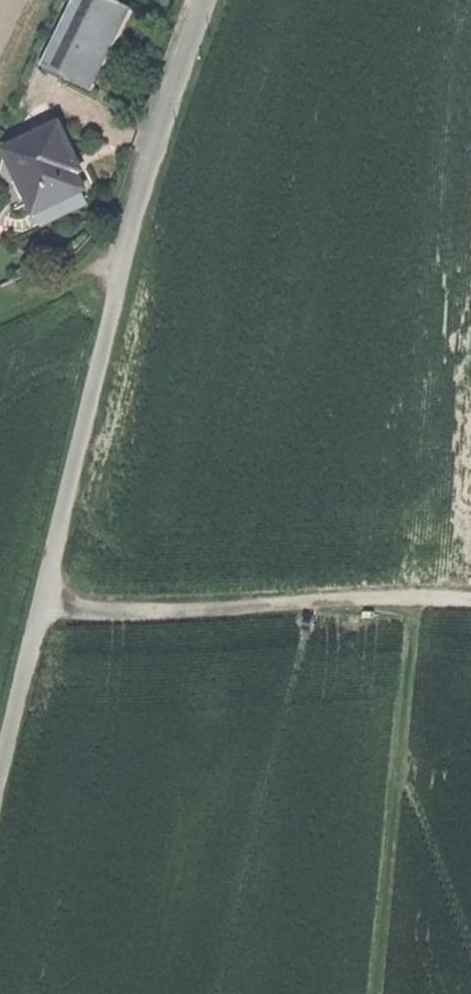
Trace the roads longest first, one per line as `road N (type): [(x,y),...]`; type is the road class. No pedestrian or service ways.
road 1 (track): [(0,824),(121,267),(0,324)]
road 2 (track): [(470,607),(424,601),(186,619),(84,614),(46,604)]
road 3 (residential): [(121,267),(205,0)]

